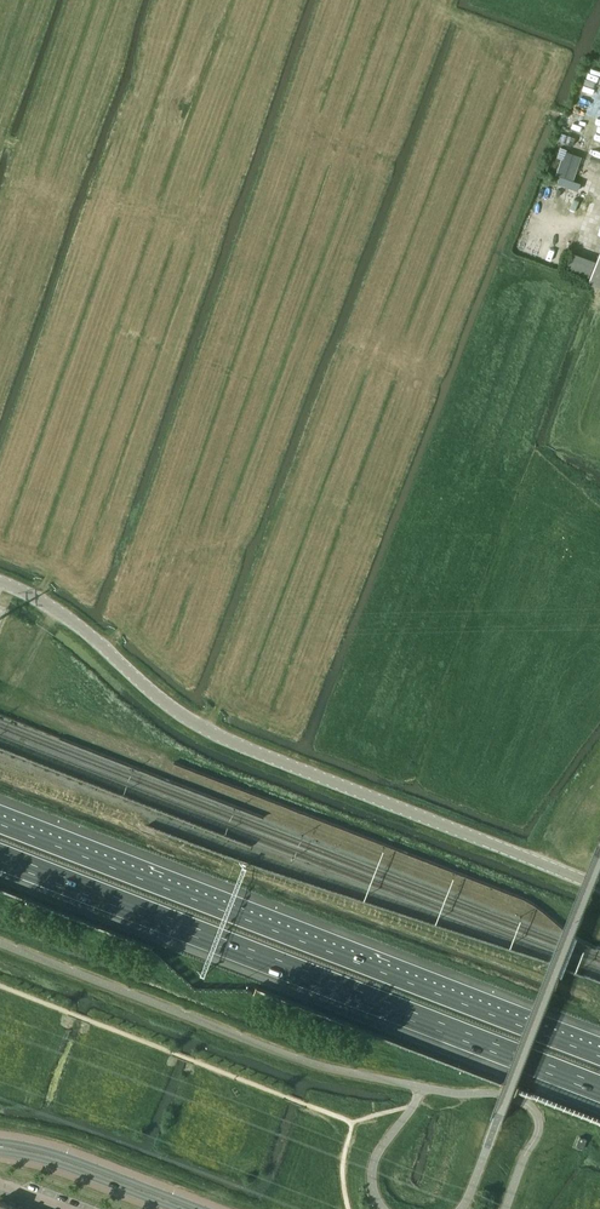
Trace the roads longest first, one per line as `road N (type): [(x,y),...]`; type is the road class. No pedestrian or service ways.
road 1 (tertiary): [(599,885),(207,728),(72,620),(0,581)]
road 2 (motorway): [(0,857),(599,1090)]
road 3 (motorway): [(599,1057),(0,824)]
road 4 (tertiary): [(204,1208),(72,1158),(0,1141)]
road 5 (tertiary): [(0,1153),(68,1168),(173,1208)]

